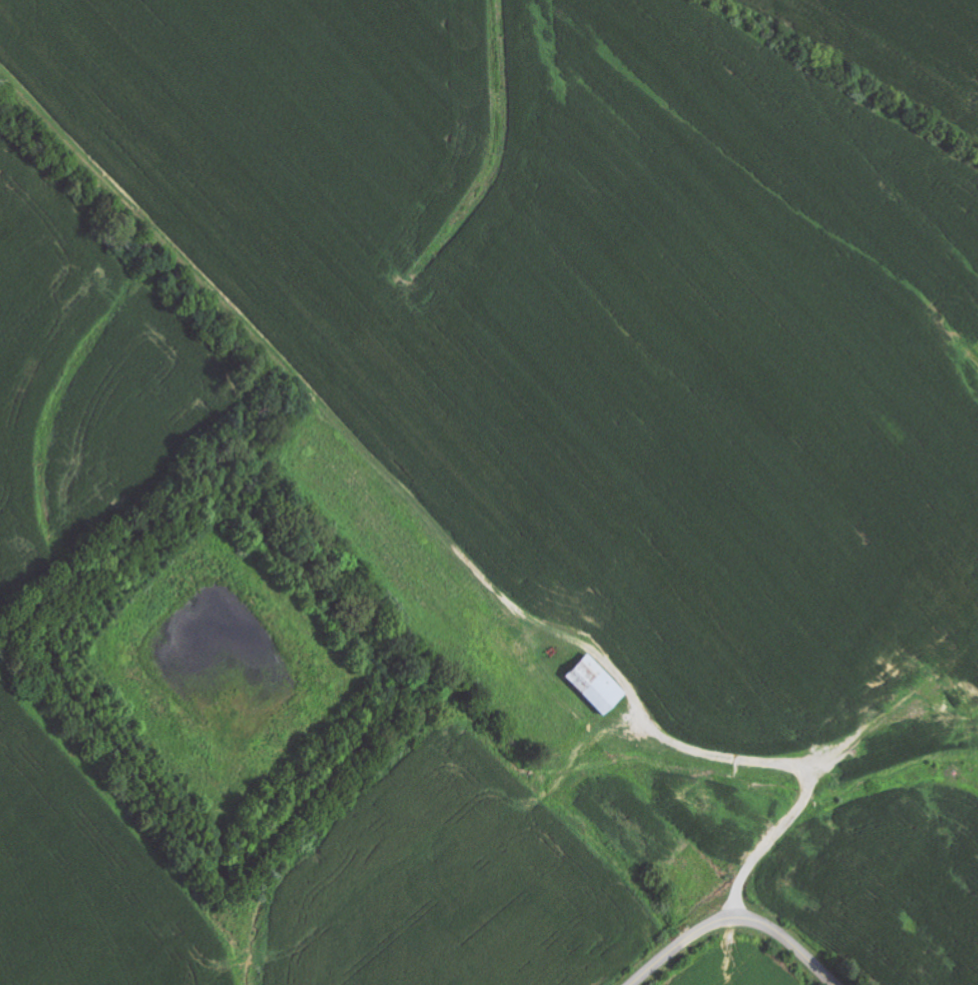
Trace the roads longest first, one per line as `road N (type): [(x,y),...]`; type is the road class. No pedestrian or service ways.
road 1 (tertiary): [(640,984),(699,931),(739,919),(777,932),(836,984)]

